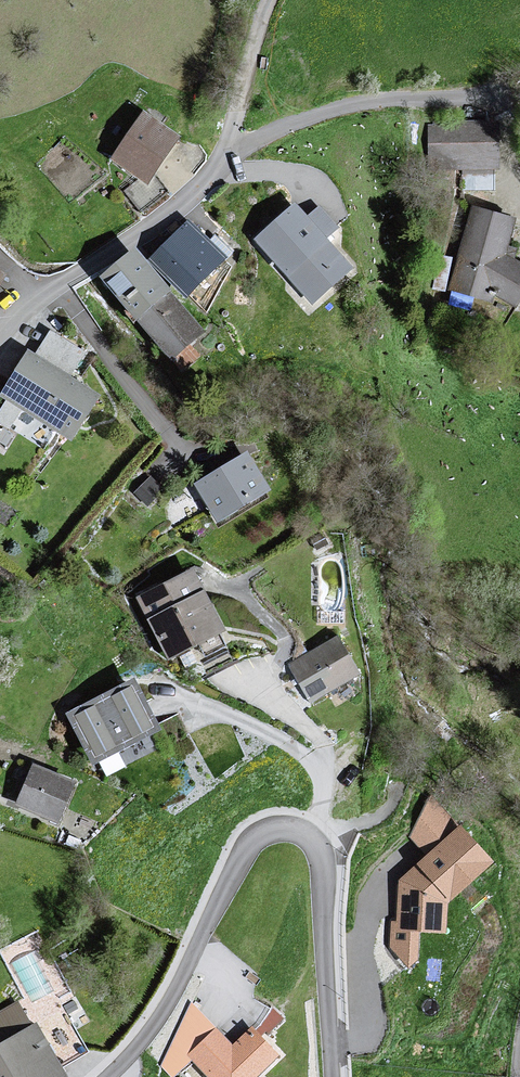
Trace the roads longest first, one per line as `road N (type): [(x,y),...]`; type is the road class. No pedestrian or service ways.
road 1 (residential): [(330,1076),(324,825),(234,861),(165,1002),(90,1076)]
road 2 (residential): [(0,325),(190,197),(226,163)]
road 3 (track): [(226,163),(268,0)]

